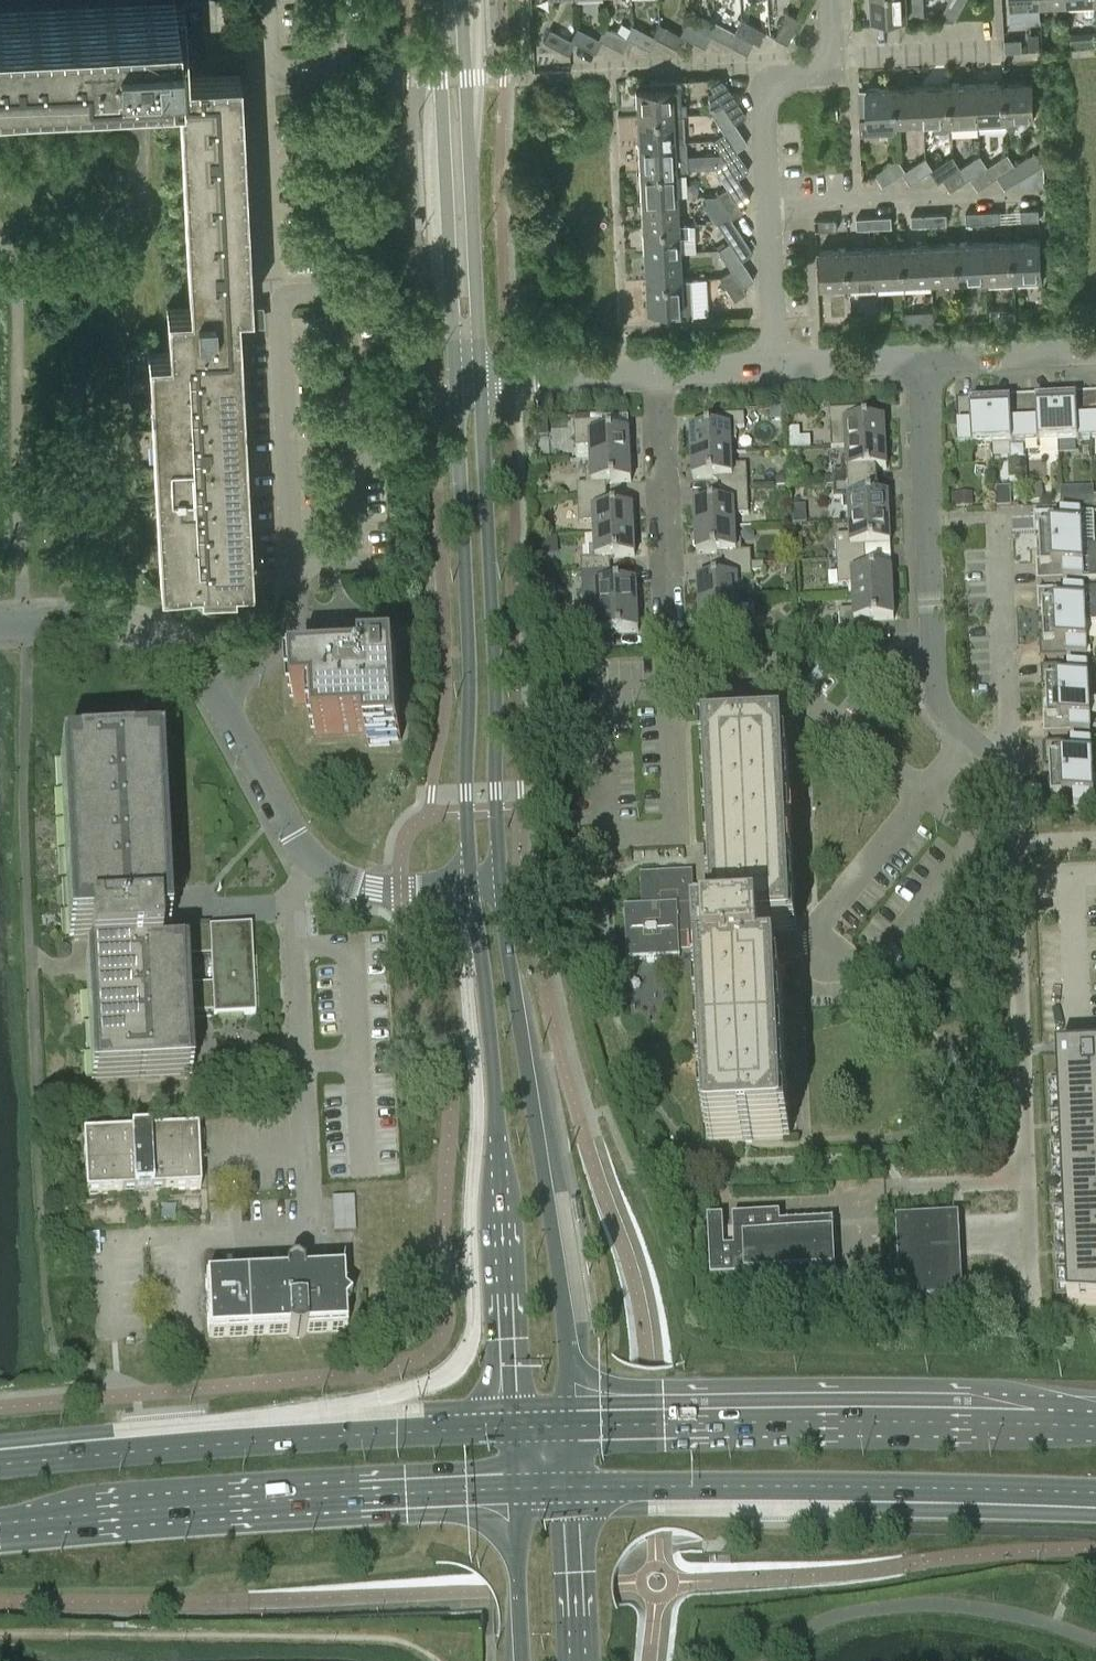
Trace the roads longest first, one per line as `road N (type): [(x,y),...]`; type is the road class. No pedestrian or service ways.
road 1 (residential): [(472,893),(374,890),(313,862),(219,695),(149,635),(94,623),(0,626)]
road 2 (residential): [(967,736),(1013,779),(1027,1182),(897,1187)]
road 3 (tertiary): [(574,1423),(503,892)]
road 4 (tertiary): [(472,893),(494,1130),(509,1422)]
road 5 (primary): [(1095,1429),(574,1423)]
road 6 (primary): [(579,1487),(1095,1494)]
road 7 (primary): [(0,1524),(513,1490)]
road 8 (primary): [(509,1422),(0,1465)]
road 9 (residential): [(924,794),(819,927),(821,945),(836,961),(876,967),(975,837)]
road 10 (residential): [(920,359),(936,696),(967,736)]
road 11 (tertiary): [(468,381),(451,0)]
road 12 (residential): [(670,688),(601,692),(606,831),(677,828),(672,727)]
road 13 (residential): [(924,794),(790,684),(670,688)]
road 14 (residential): [(767,208),(1045,195)]
road 15 (residential): [(670,643),(655,372)]
road 16 (tertiary): [(479,629),(468,694),(472,893)]
road 17 (tertiary): [(503,892),(492,692),(479,629)]
road 18 (tertiary): [(479,629),(468,381)]
road 19 (residential): [(655,372),(468,381)]
road 20 (residential): [(575,72),(759,63)]
road 21 (residential): [(1095,351),(920,359)]
road 22 (tertiary): [(581,1660),(579,1487)]
road 23 (residential): [(1095,1030),(1078,1031),(1071,876)]
road 24 (tertiary): [(513,1490),(522,1660)]
road 25 (residential): [(837,59),(1000,51)]
road 26 (residential): [(774,368),(767,208)]
road 27 (residential): [(920,359),(774,368)]
road 28 (residential): [(767,208),(759,63)]

